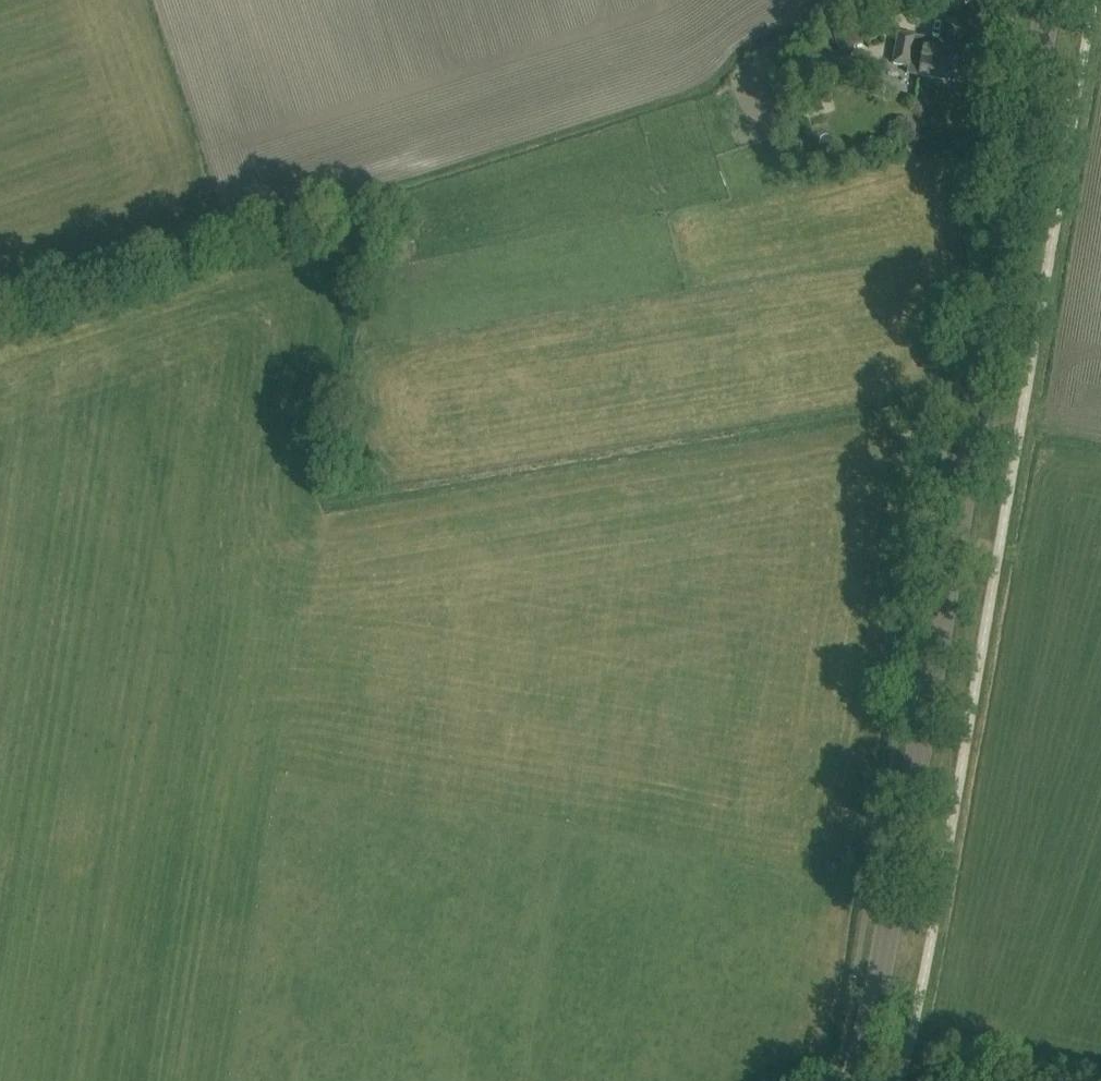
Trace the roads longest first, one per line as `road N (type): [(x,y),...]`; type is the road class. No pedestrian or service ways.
road 1 (secondary): [(852,1080),(936,670),(1050,0)]

